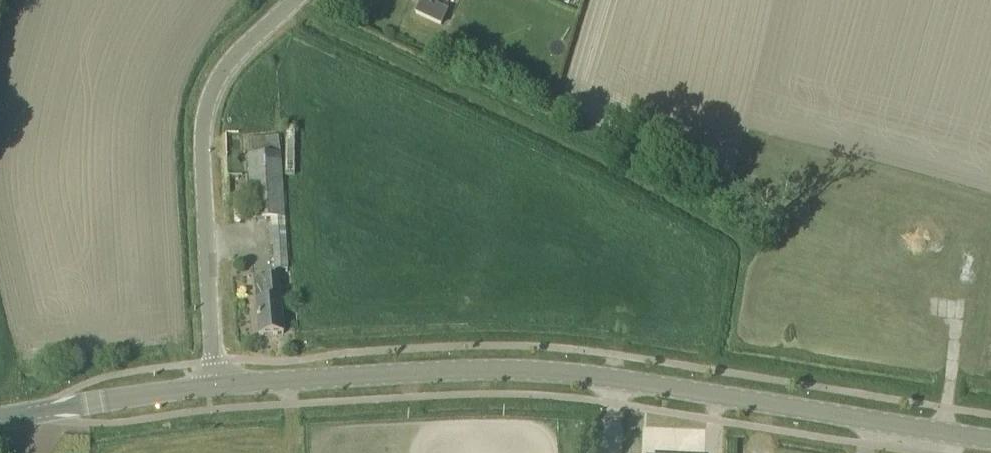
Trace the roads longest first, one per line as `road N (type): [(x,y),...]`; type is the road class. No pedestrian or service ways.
road 1 (unclassified): [(214,389),(534,369),(990,439)]
road 2 (unclassified): [(295,0),(230,60),(213,85),(200,131),(214,389)]
road 3 (unclassified): [(23,414),(214,389)]

